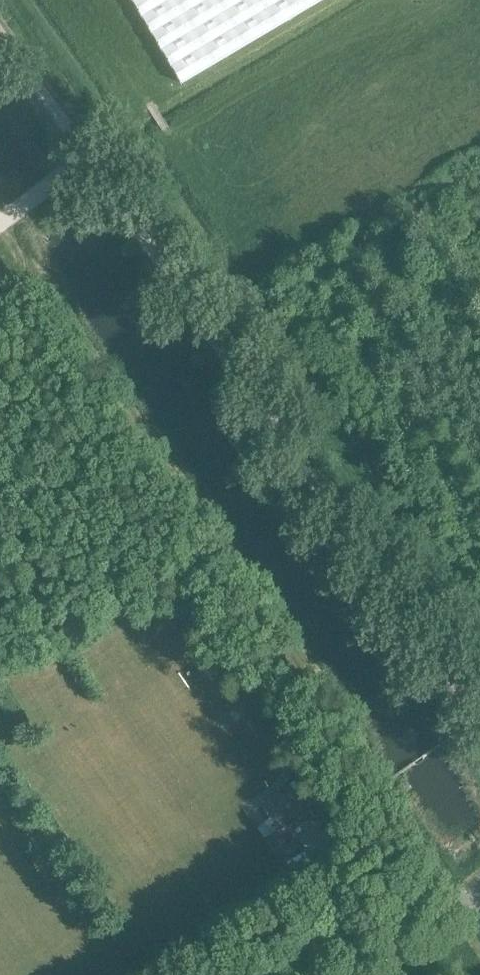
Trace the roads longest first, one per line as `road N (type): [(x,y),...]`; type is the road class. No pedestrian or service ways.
road 1 (unclassified): [(479,719),(0,31)]
road 2 (unclassified): [(364,974),(479,891)]

